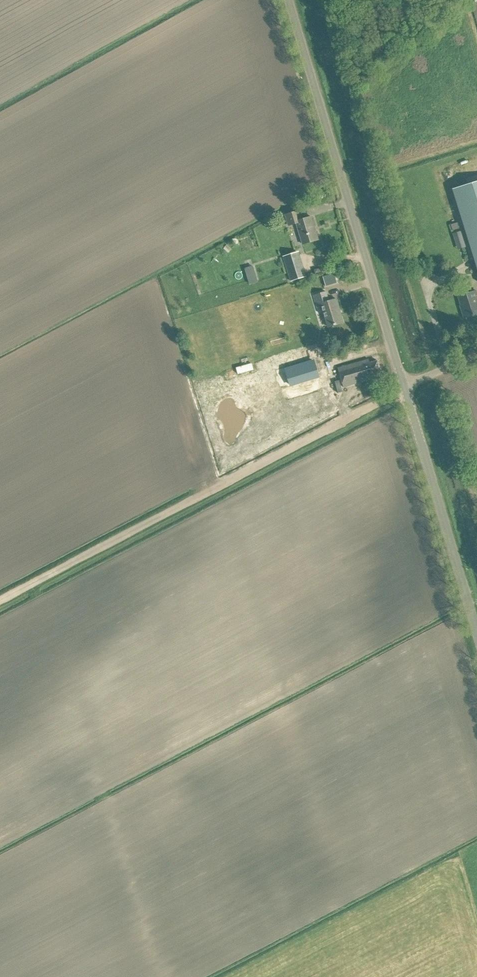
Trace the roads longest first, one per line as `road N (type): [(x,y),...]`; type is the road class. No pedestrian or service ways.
road 1 (track): [(405,390),(0,600)]
road 2 (unclassified): [(289,0),(404,386)]
road 3 (unclassified): [(404,386),(476,631)]

